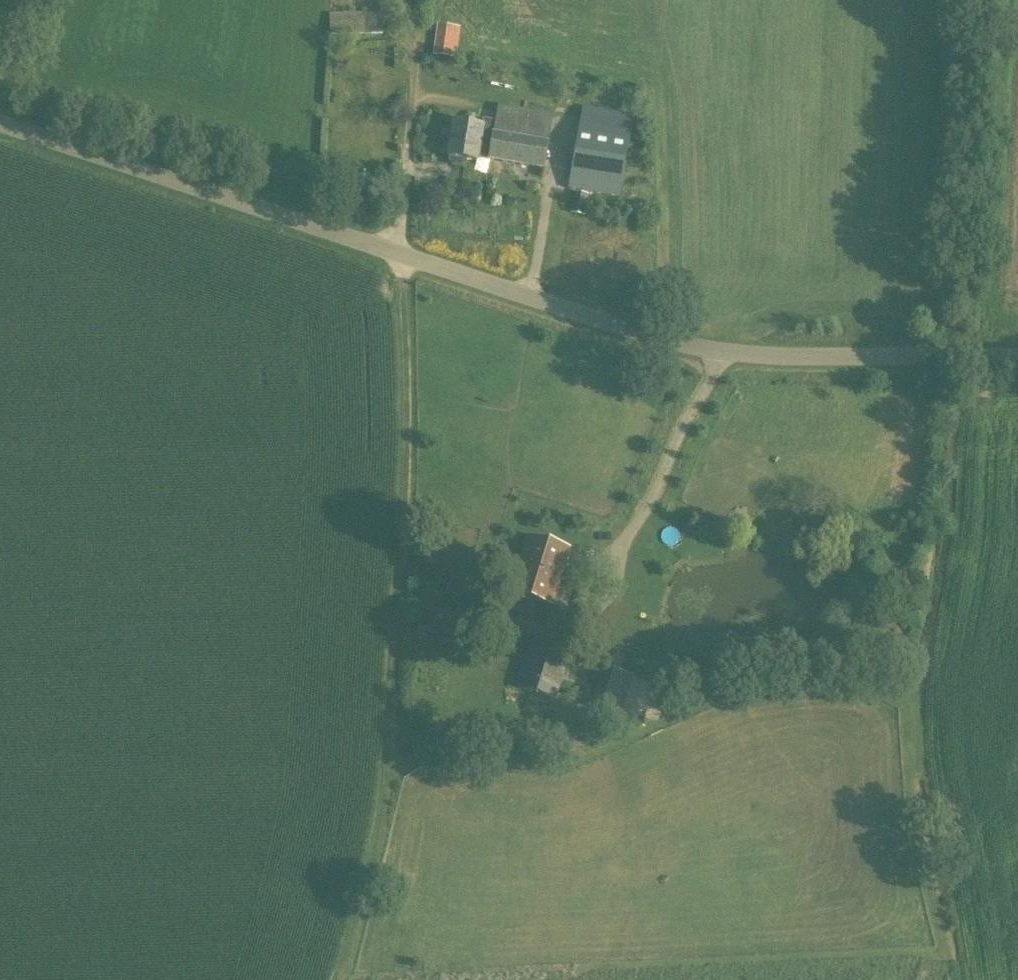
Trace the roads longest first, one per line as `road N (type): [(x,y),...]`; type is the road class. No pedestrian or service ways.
road 1 (unclassified): [(1017,358),(771,358),(694,350),(0,124)]
road 2 (track): [(344,979),(371,885),(410,565),(403,256)]

